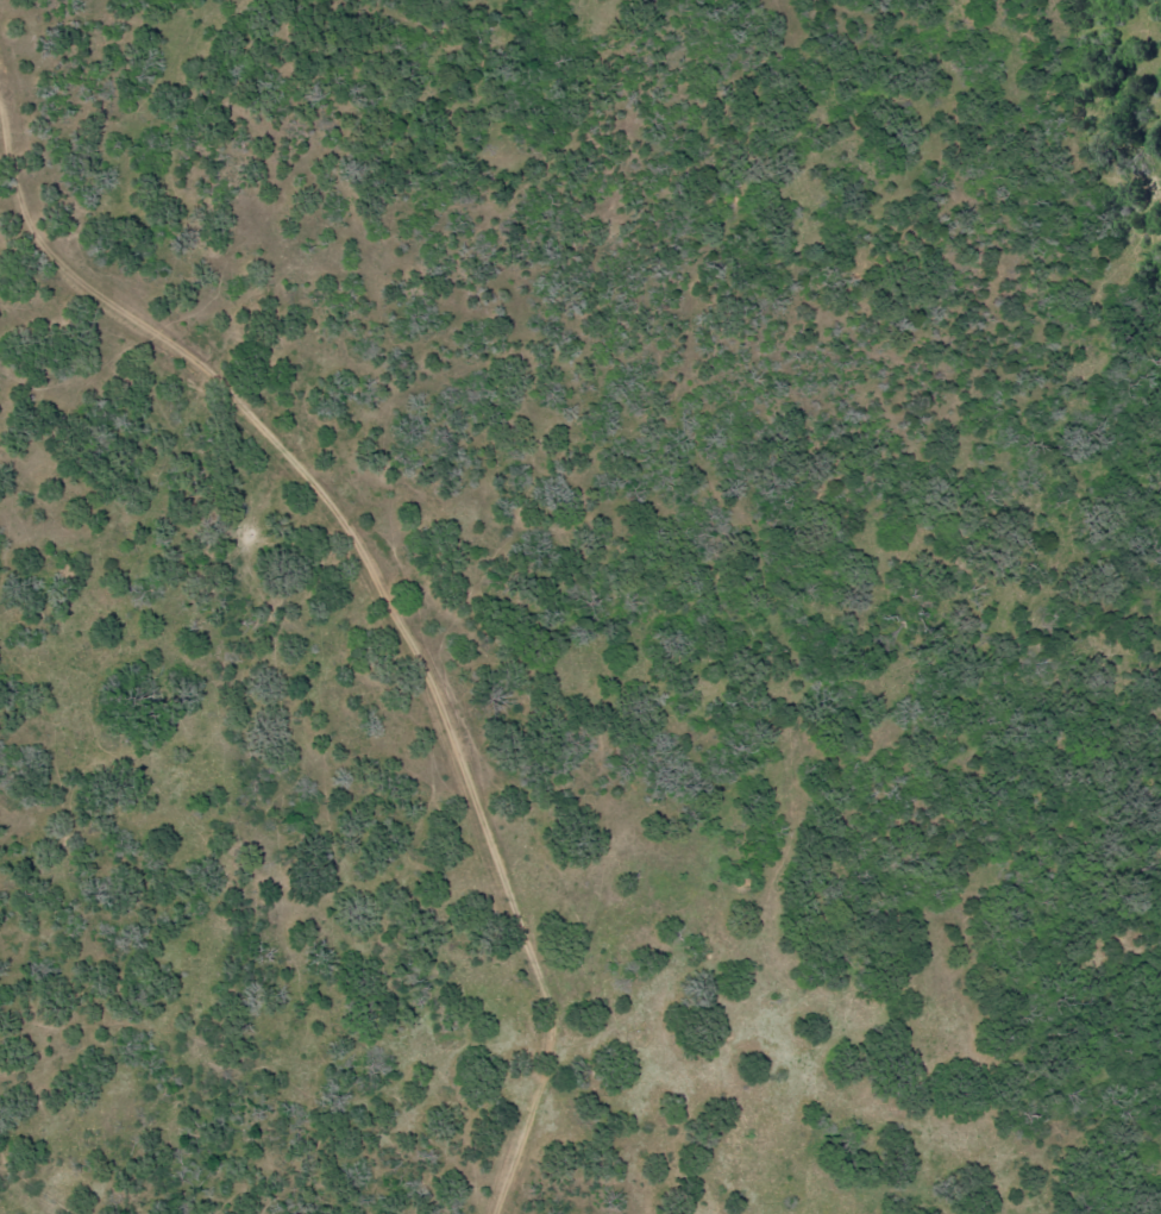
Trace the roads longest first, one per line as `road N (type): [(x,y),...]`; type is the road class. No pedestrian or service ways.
road 1 (residential): [(498,1213),(551,1055),(546,990),(496,876),(427,677),(354,539),(200,362),(54,270),(15,198),(0,131)]
road 2 (residential): [(0,534),(55,398),(144,324)]

